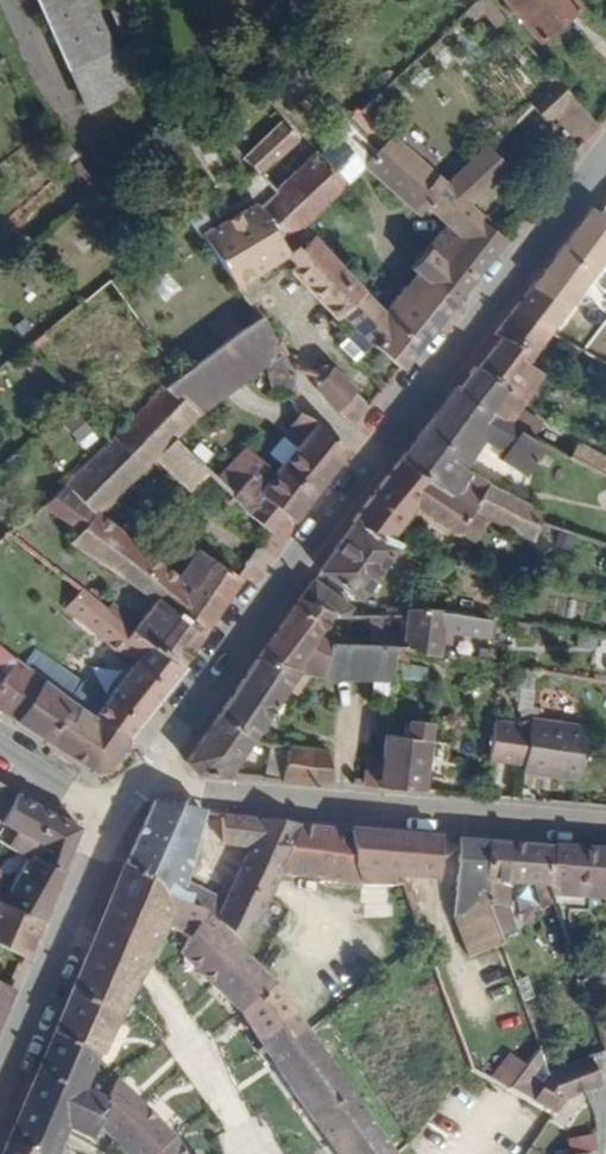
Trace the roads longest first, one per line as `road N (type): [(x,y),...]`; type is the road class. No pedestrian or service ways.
road 1 (unclassified): [(141,781),(405,407),(605,155)]
road 2 (unclassified): [(141,781),(252,802),(605,827)]
road 3 (unclassified): [(0,1079),(114,818)]
road 4 (unclassified): [(114,818),(0,748)]

